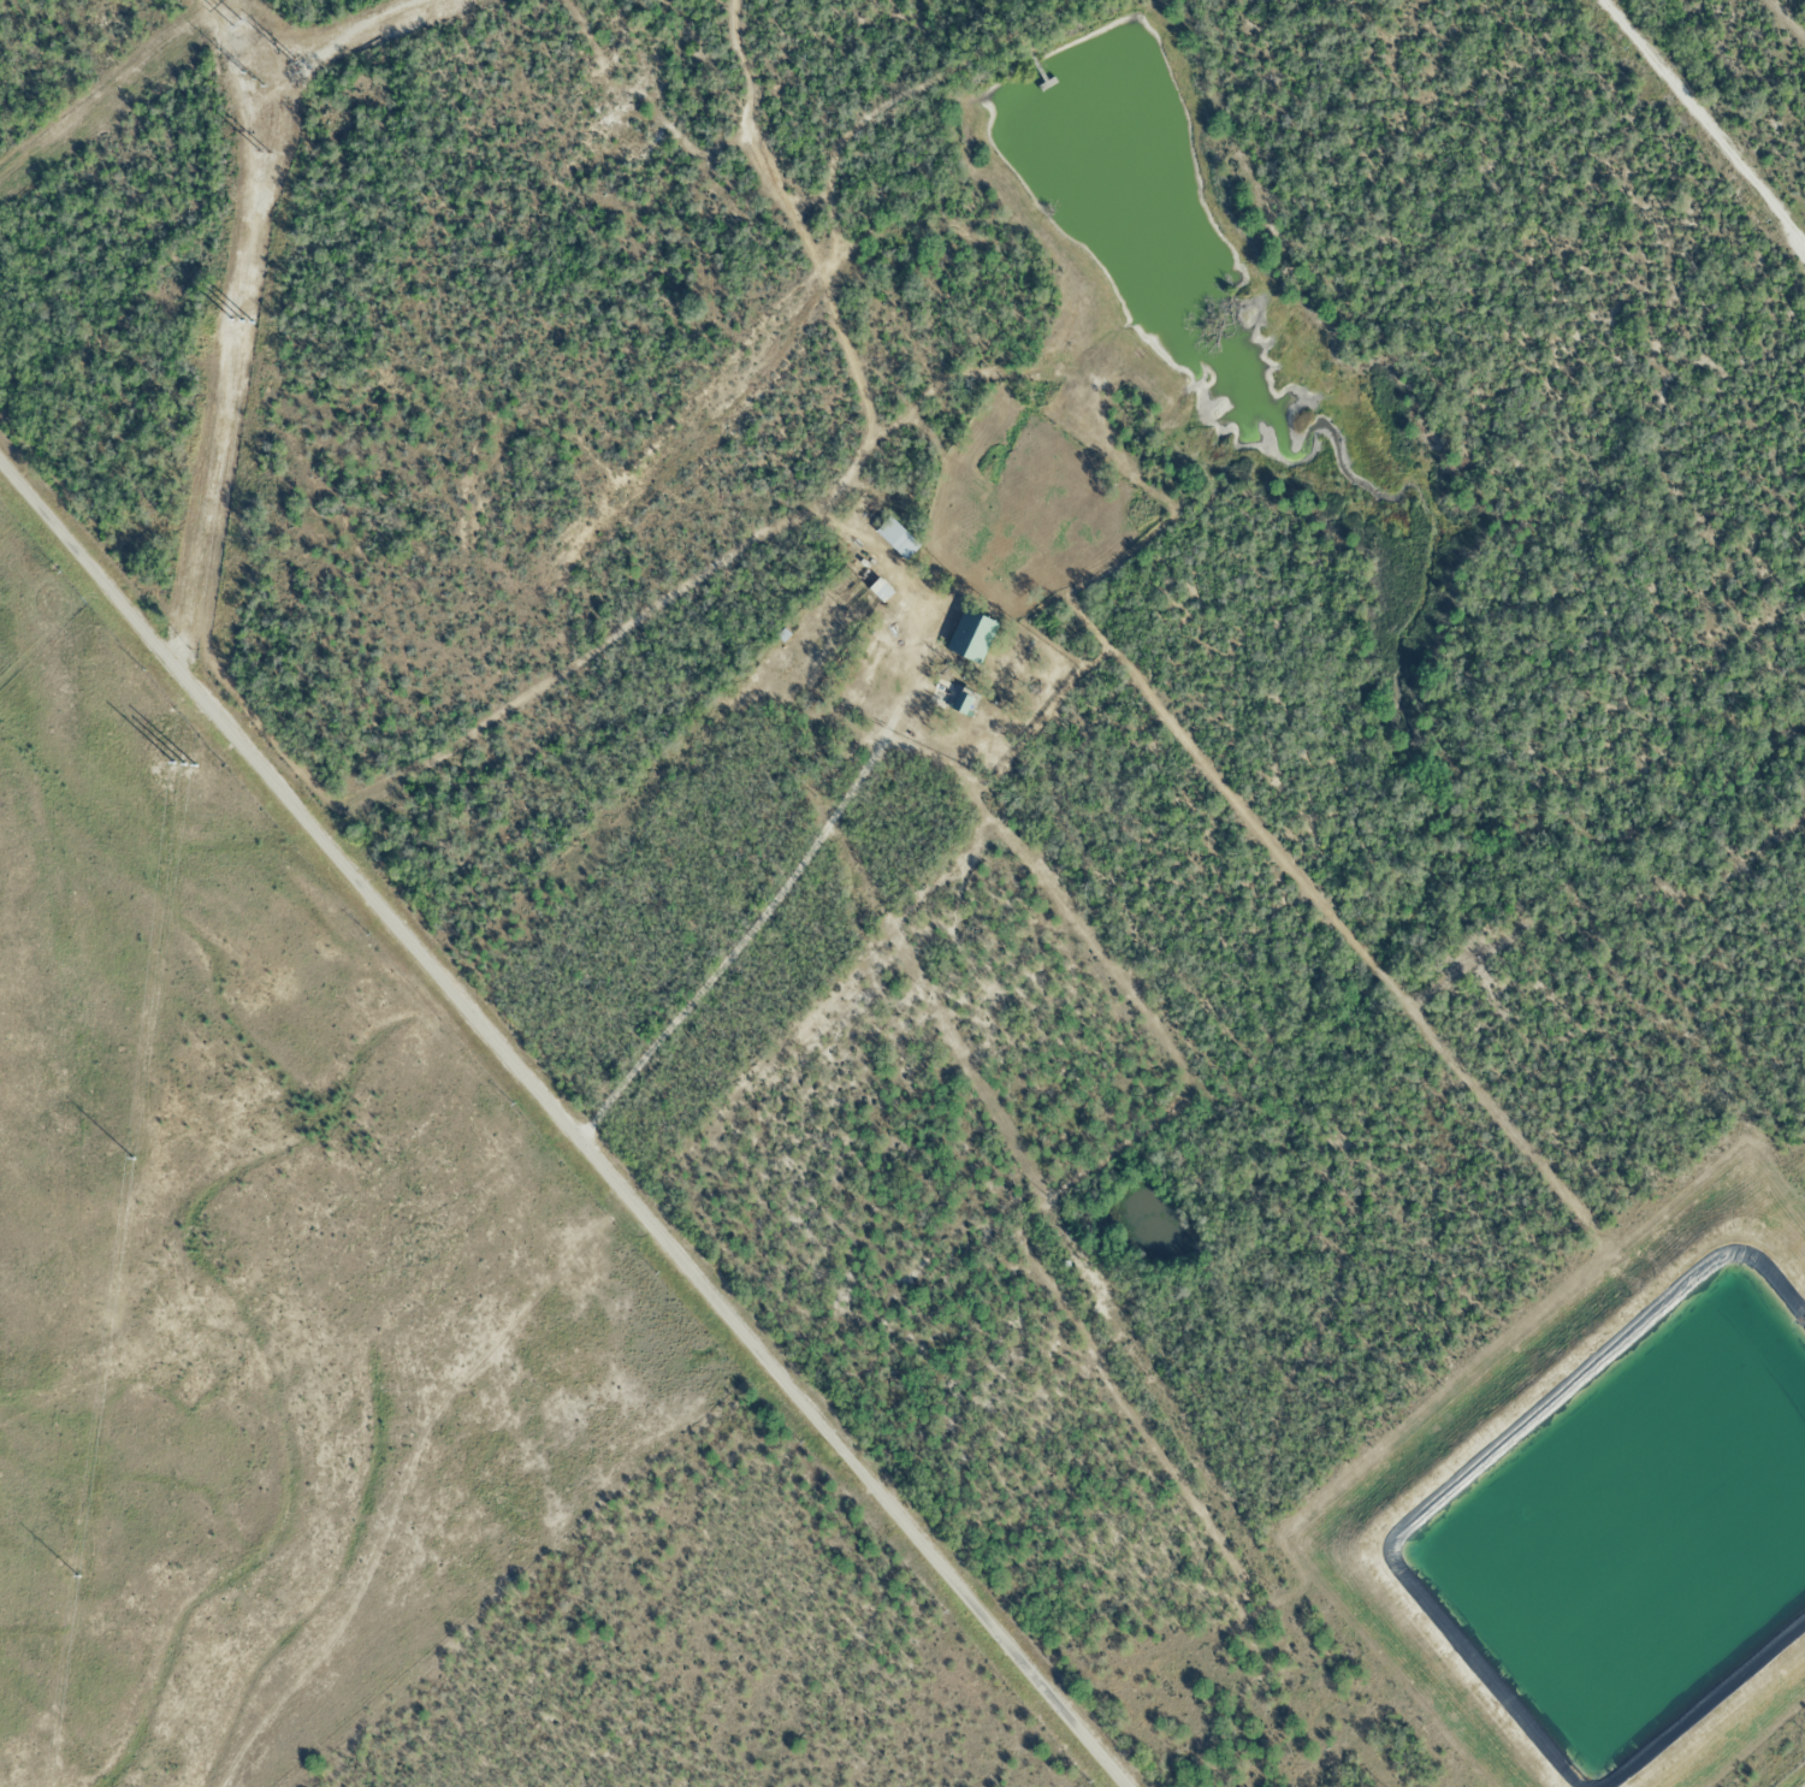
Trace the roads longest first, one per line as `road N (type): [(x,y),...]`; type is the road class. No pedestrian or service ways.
road 1 (residential): [(1122,1786),(0,465)]

